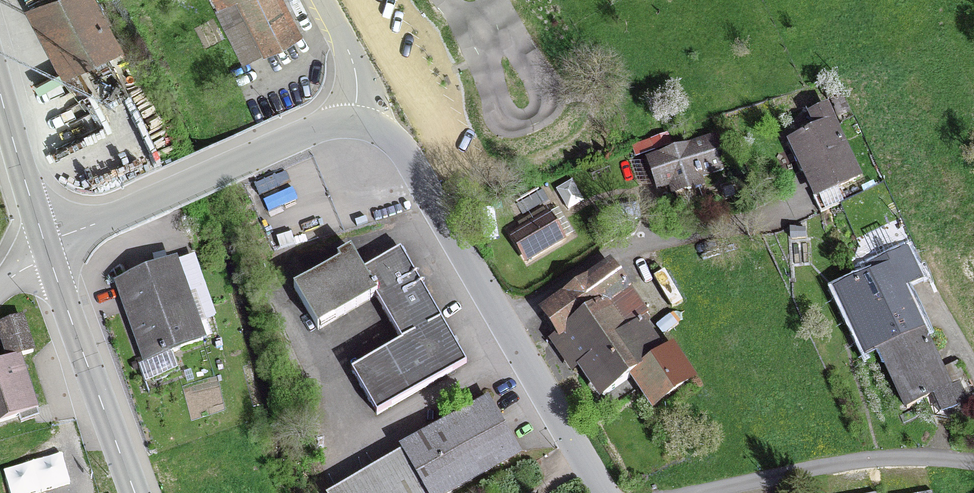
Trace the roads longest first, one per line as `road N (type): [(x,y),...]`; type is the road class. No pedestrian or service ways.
road 1 (tertiary): [(353,122),(372,127),(401,151),(602,492)]
road 2 (tertiary): [(353,122),(326,124),(46,248)]
road 3 (residential): [(973,463),(863,462),(706,492)]
road 4 (primary): [(46,248),(132,492)]
road 5 (primary): [(0,91),(46,248)]
road 6 (residential): [(320,0),(356,70),(353,122)]

